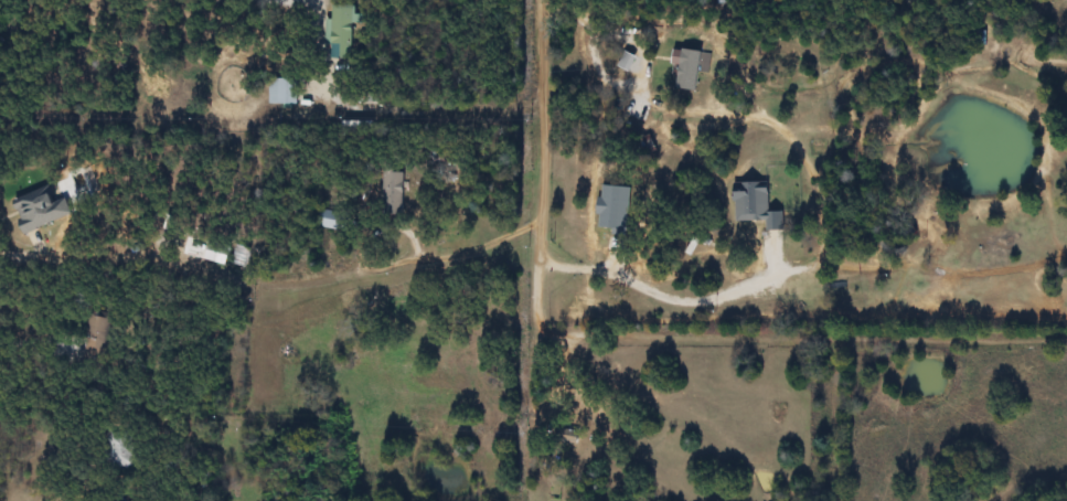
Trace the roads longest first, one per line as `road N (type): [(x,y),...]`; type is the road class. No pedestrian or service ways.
road 1 (residential): [(183,173),(158,193),(173,216),(203,234),(259,242),(269,201),(248,173),(183,173)]
road 2 (residential): [(535,0),(527,256)]
road 3 (residential): [(0,179),(77,179),(158,193)]

